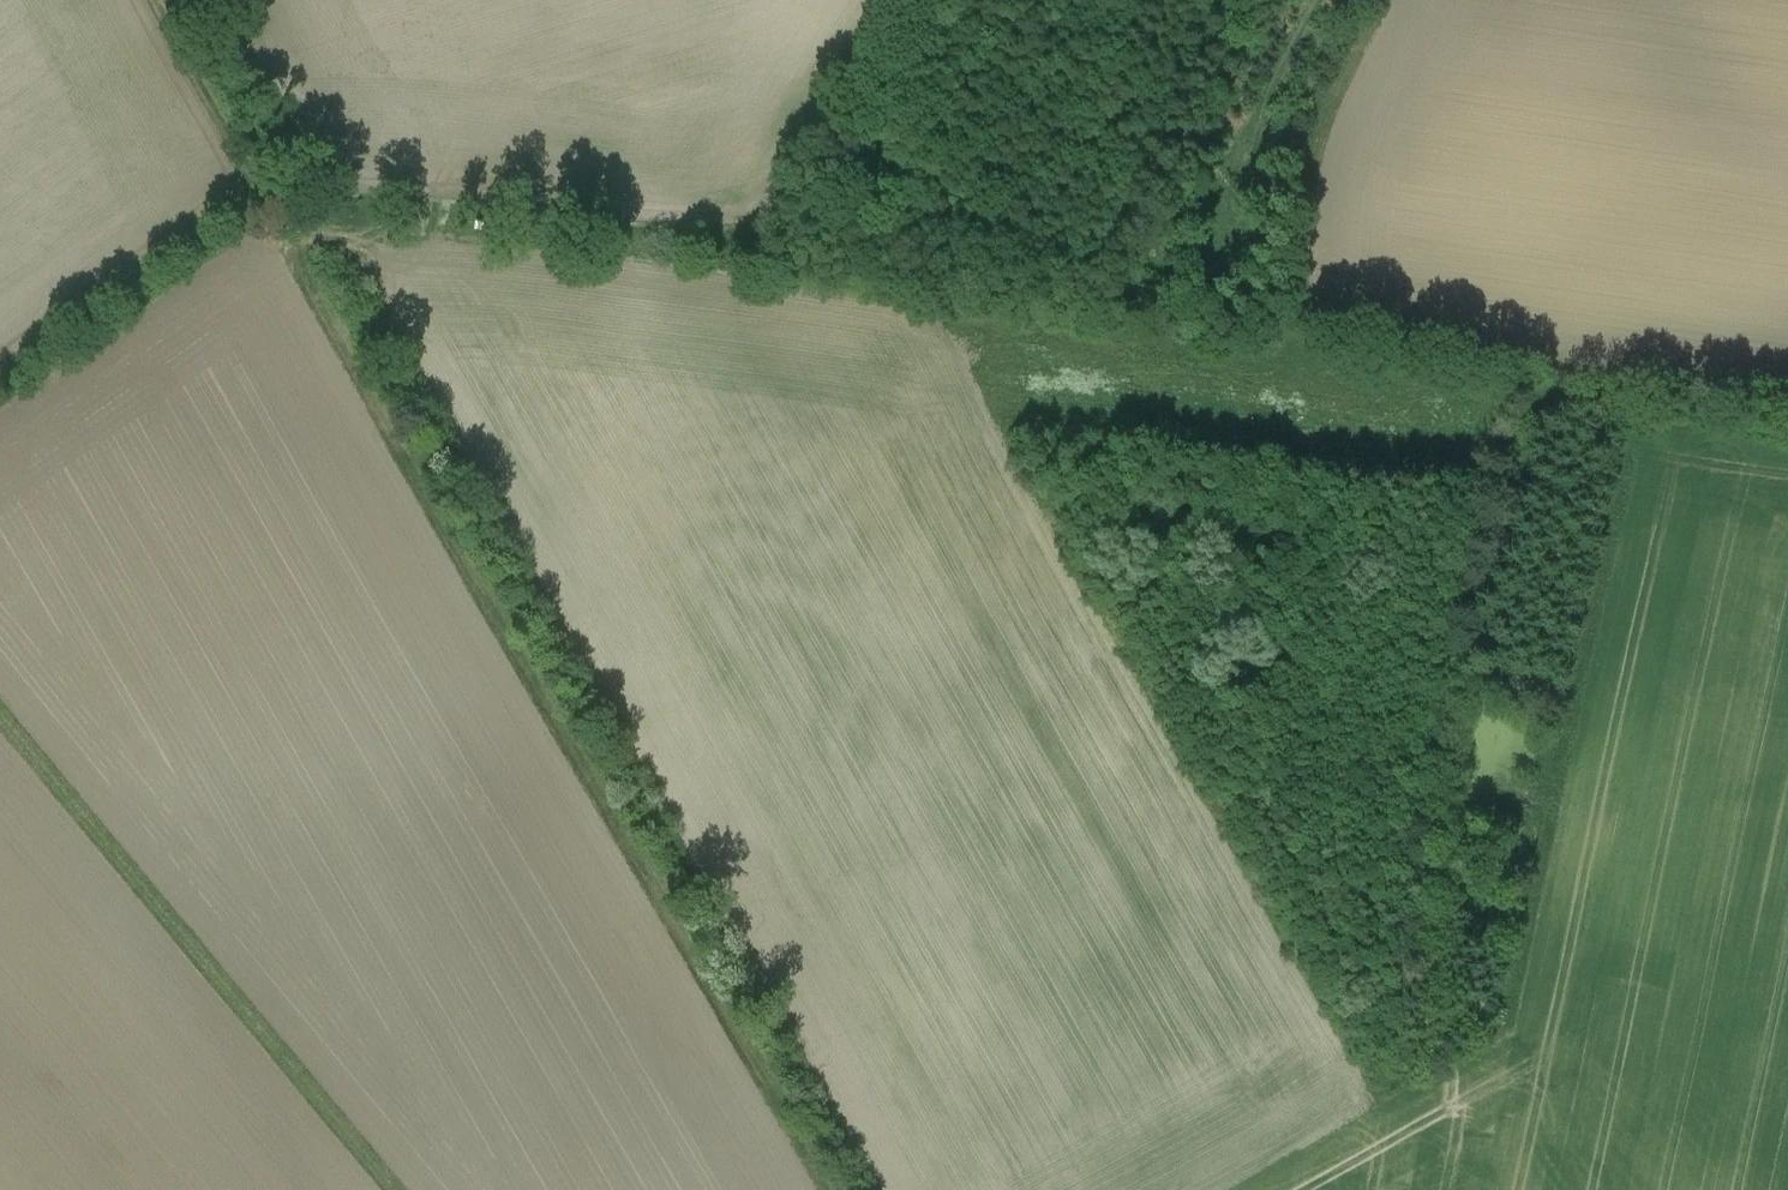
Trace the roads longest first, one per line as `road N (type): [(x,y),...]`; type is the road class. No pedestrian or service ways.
road 1 (track): [(837,1189),(161,0)]
road 2 (track): [(1787,396),(1276,324)]

